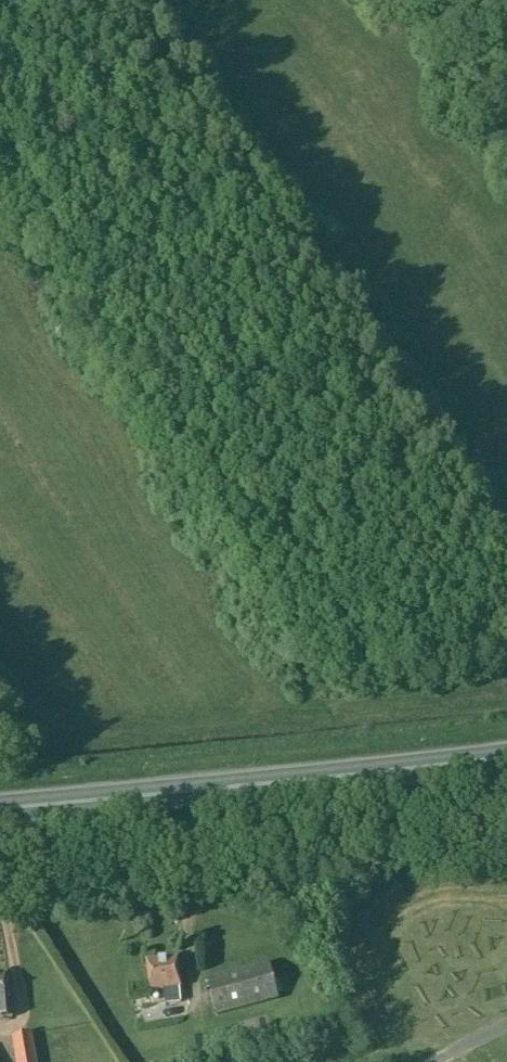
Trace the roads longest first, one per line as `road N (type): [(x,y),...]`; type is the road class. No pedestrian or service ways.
road 1 (trunk): [(0,809),(506,756)]
road 2 (unclassified): [(0,864),(506,816)]

